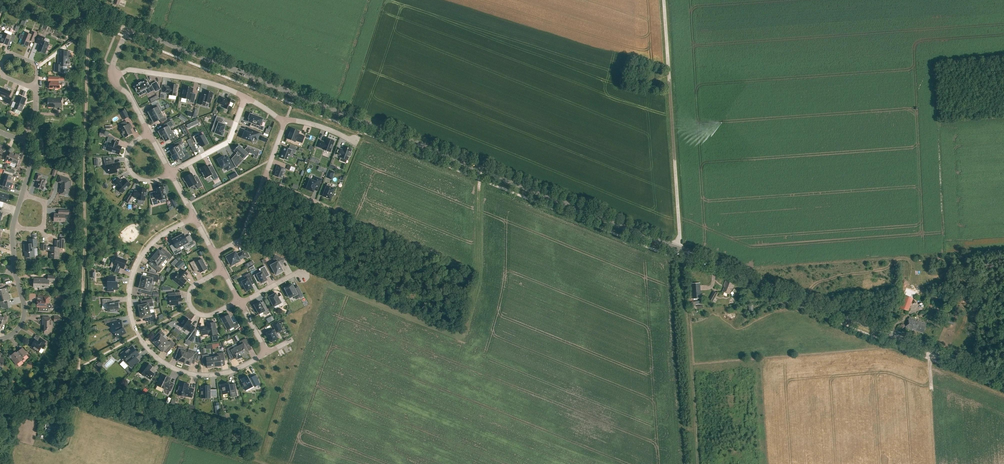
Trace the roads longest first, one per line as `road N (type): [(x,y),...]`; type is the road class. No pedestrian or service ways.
road 1 (tertiary): [(680,250),(128,27)]
road 2 (track): [(91,12),(84,284),(78,368),(68,396)]
road 3 (tertiary): [(1003,380),(680,250)]
road 4 (residential): [(267,353),(231,371),(195,374),(159,359),(138,336),(130,304),(137,263),(162,235),(194,217)]
road 5 (unclassified): [(680,250),(663,0)]
road 6 (track): [(68,396),(264,463)]
road 7 (track): [(684,260),(698,463)]
road 8 (track): [(482,170),(476,277),(461,331)]
road 9 (residential): [(113,79),(133,70),(245,97)]

